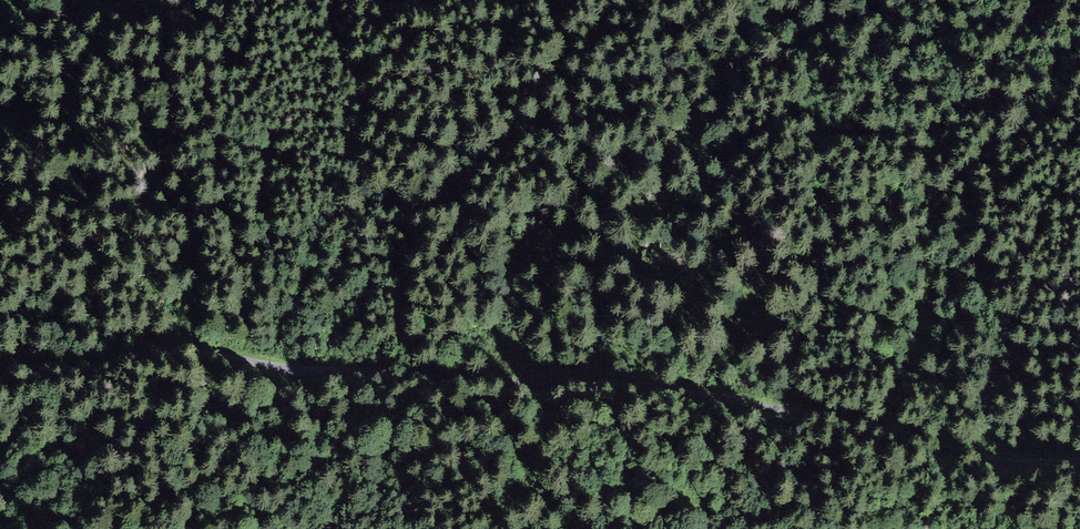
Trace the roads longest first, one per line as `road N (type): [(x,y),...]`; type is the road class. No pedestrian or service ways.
road 1 (unclassified): [(0,372),(165,349),(298,369),(651,384),(1012,461),(1079,460)]
road 2 (unclassified): [(0,22),(180,0)]

